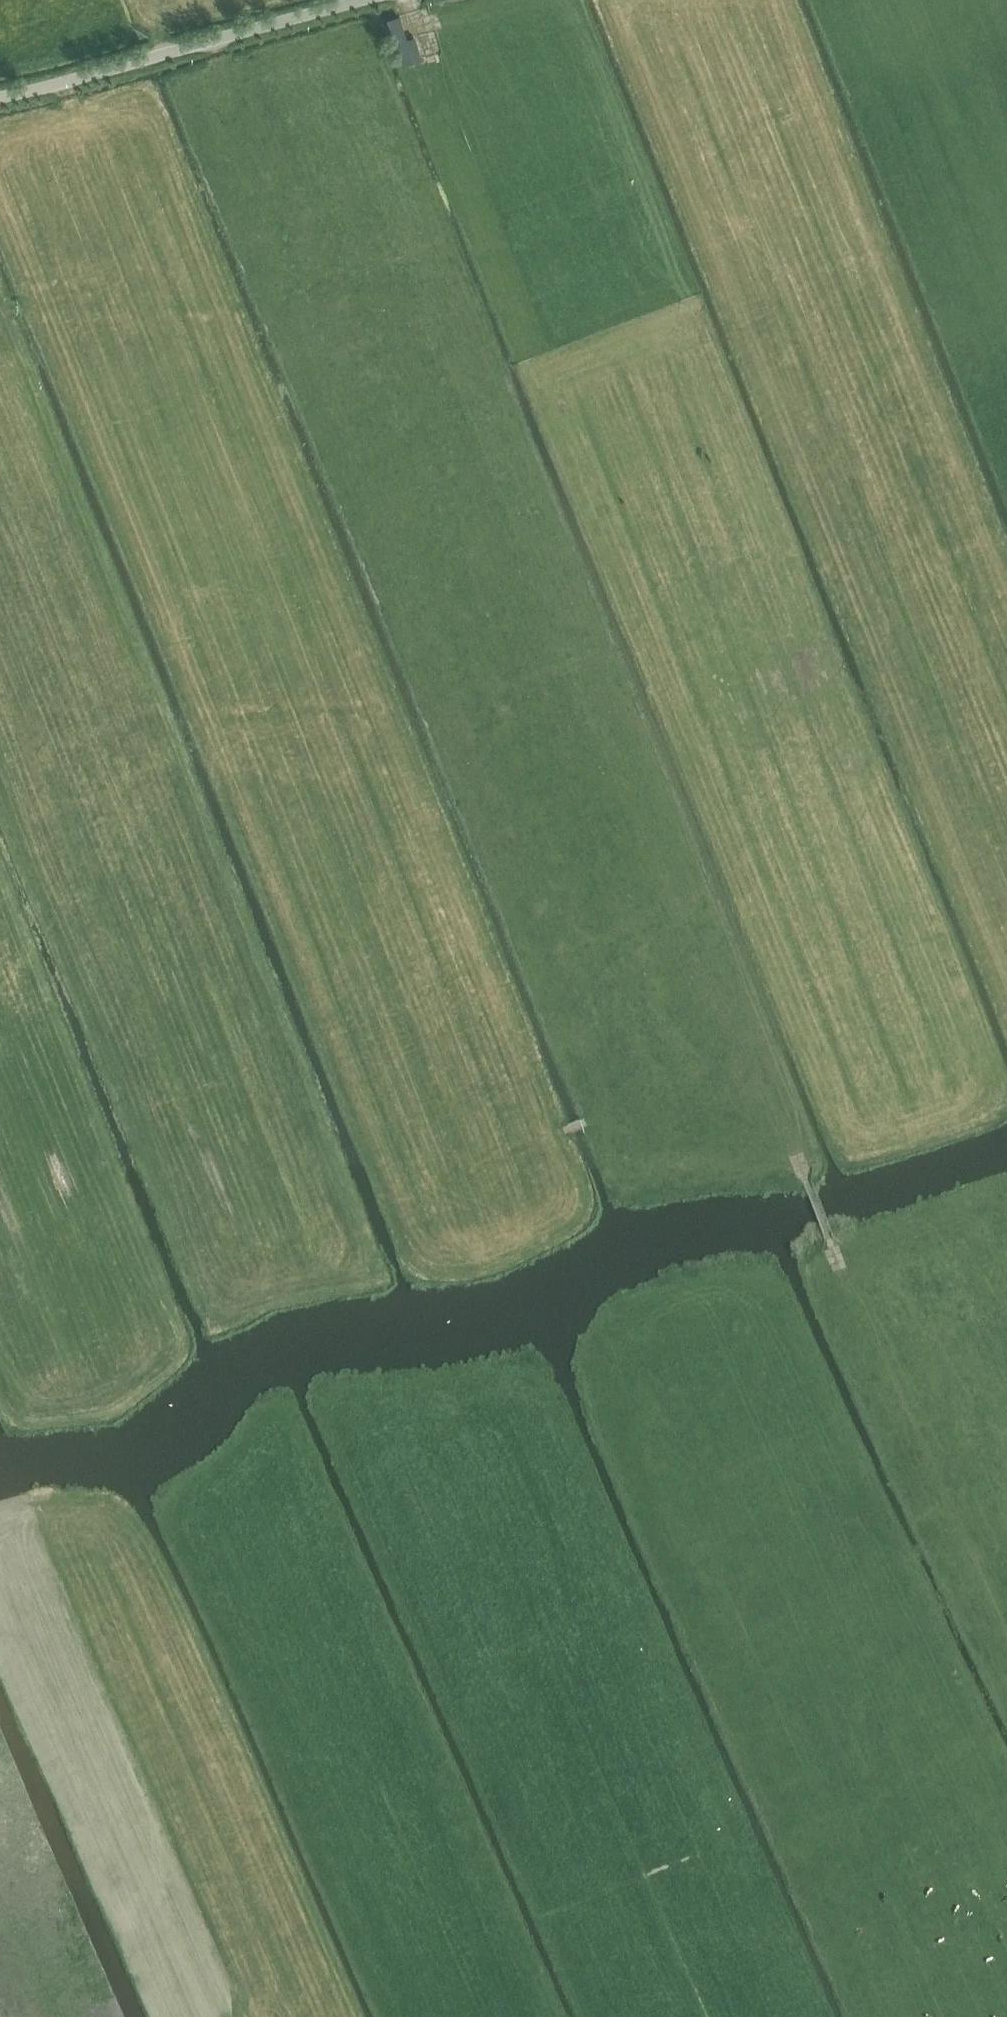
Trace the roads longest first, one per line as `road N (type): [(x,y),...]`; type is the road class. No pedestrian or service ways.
road 1 (unclassified): [(0,98),(365,0)]

